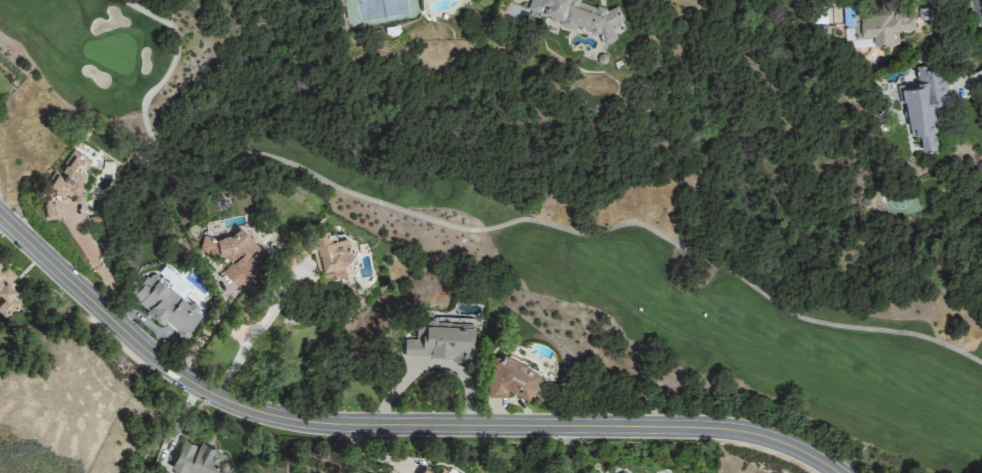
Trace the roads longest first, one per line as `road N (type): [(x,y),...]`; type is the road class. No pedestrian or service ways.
road 1 (residential): [(838,472),(790,446),(716,429),(335,426),(252,411),(159,361),(0,215)]

